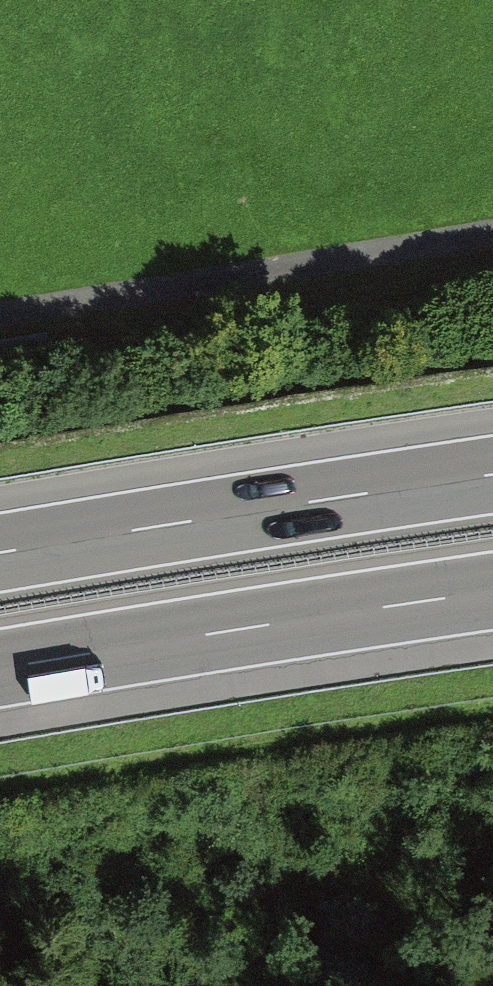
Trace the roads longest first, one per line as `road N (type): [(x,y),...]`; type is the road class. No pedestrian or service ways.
road 1 (track): [(0,318),(492,235)]
road 2 (motorway): [(492,474),(0,553)]
road 3 (motorway): [(0,671),(492,594)]

